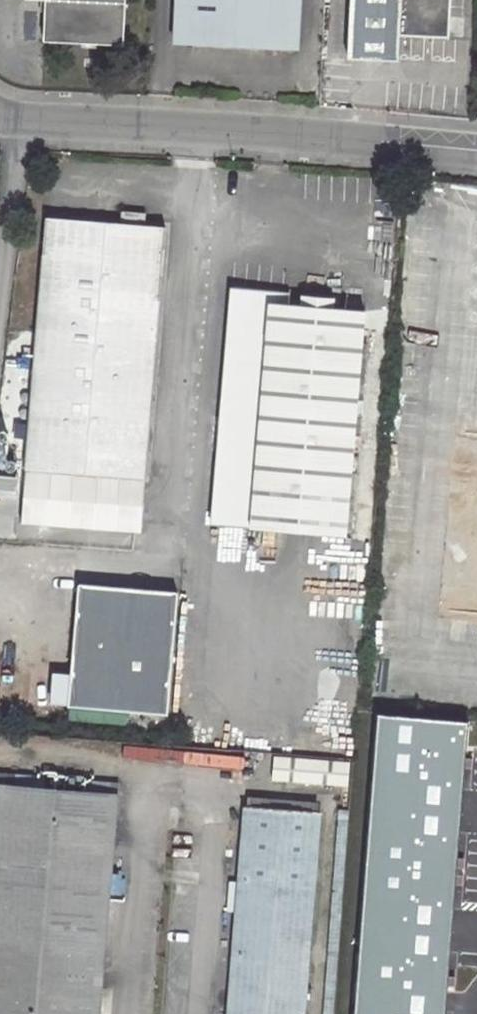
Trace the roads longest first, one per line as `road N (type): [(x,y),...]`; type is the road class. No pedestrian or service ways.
road 1 (unclassified): [(0,121),(476,153)]

